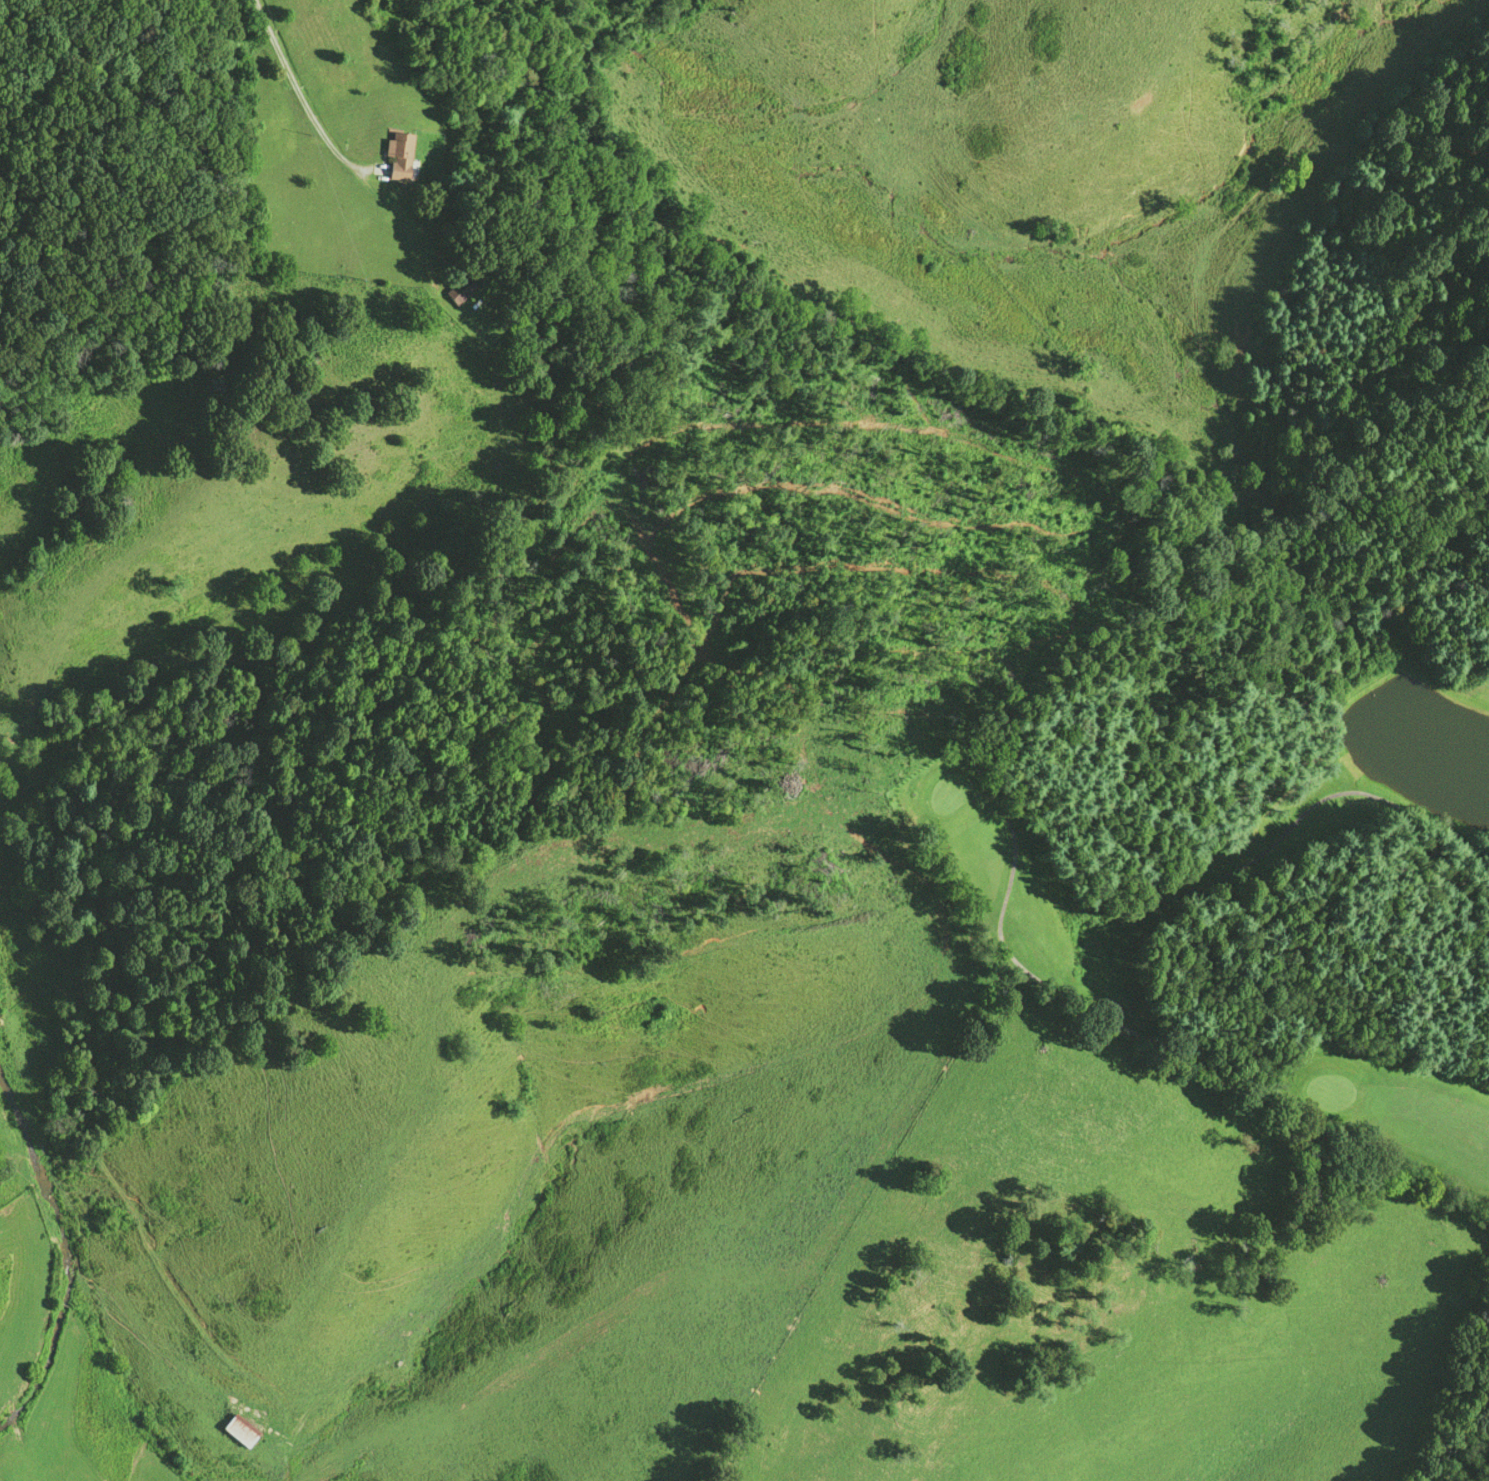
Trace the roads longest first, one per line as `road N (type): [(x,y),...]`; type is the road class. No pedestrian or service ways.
road 1 (residential): [(255,0),(303,102),(351,173)]

